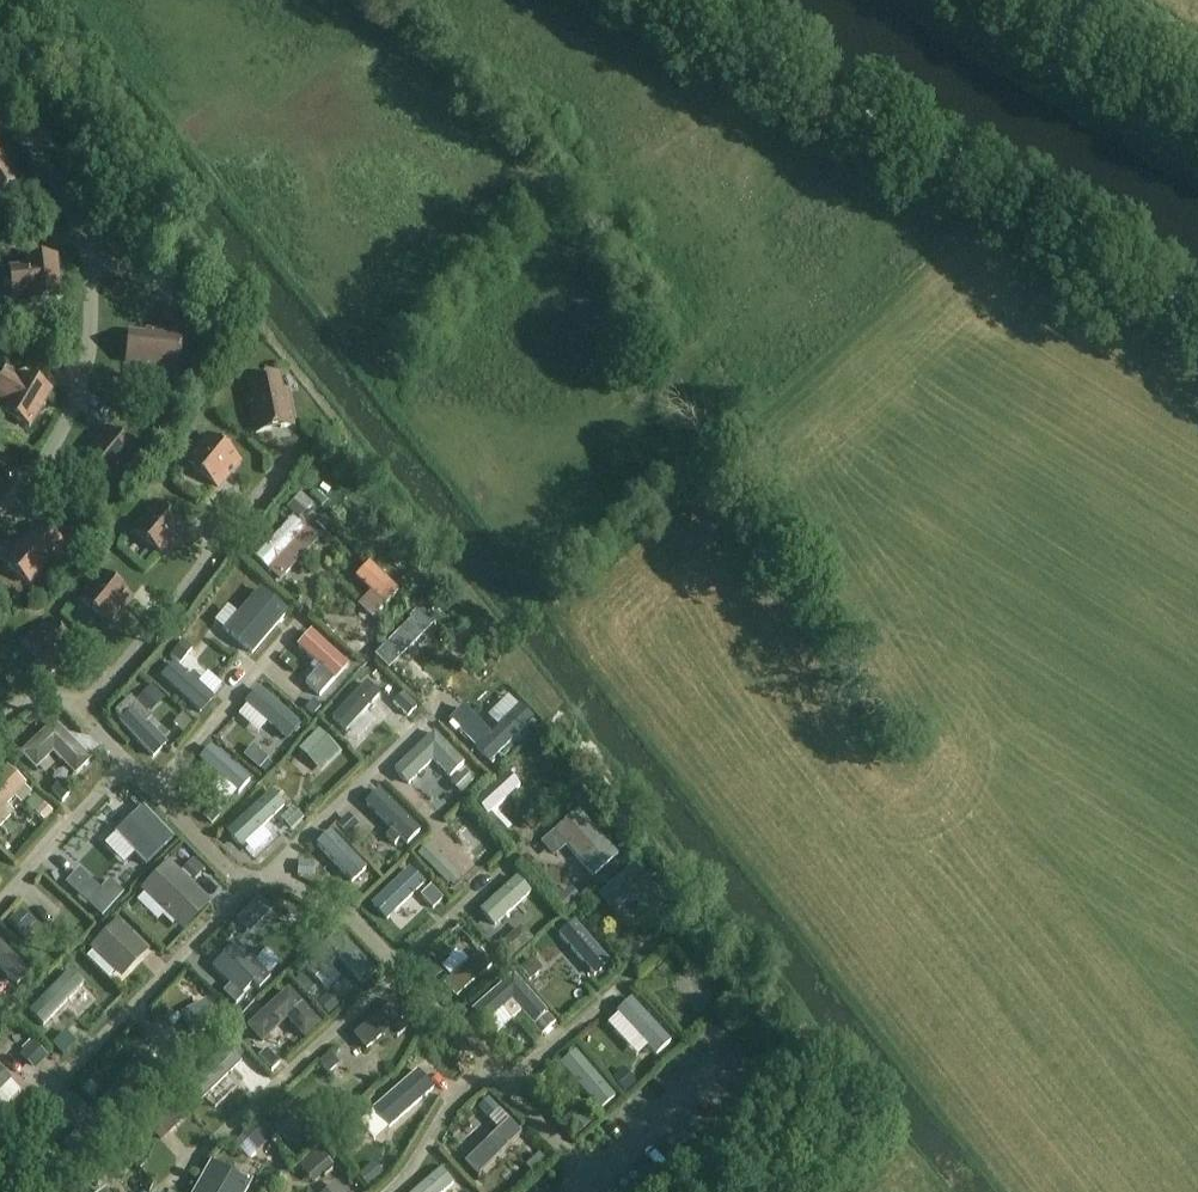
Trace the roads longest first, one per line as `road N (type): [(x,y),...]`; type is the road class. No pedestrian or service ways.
road 1 (unclassified): [(1197,314),(678,0)]
road 2 (tertiary): [(1197,145),(961,0)]

